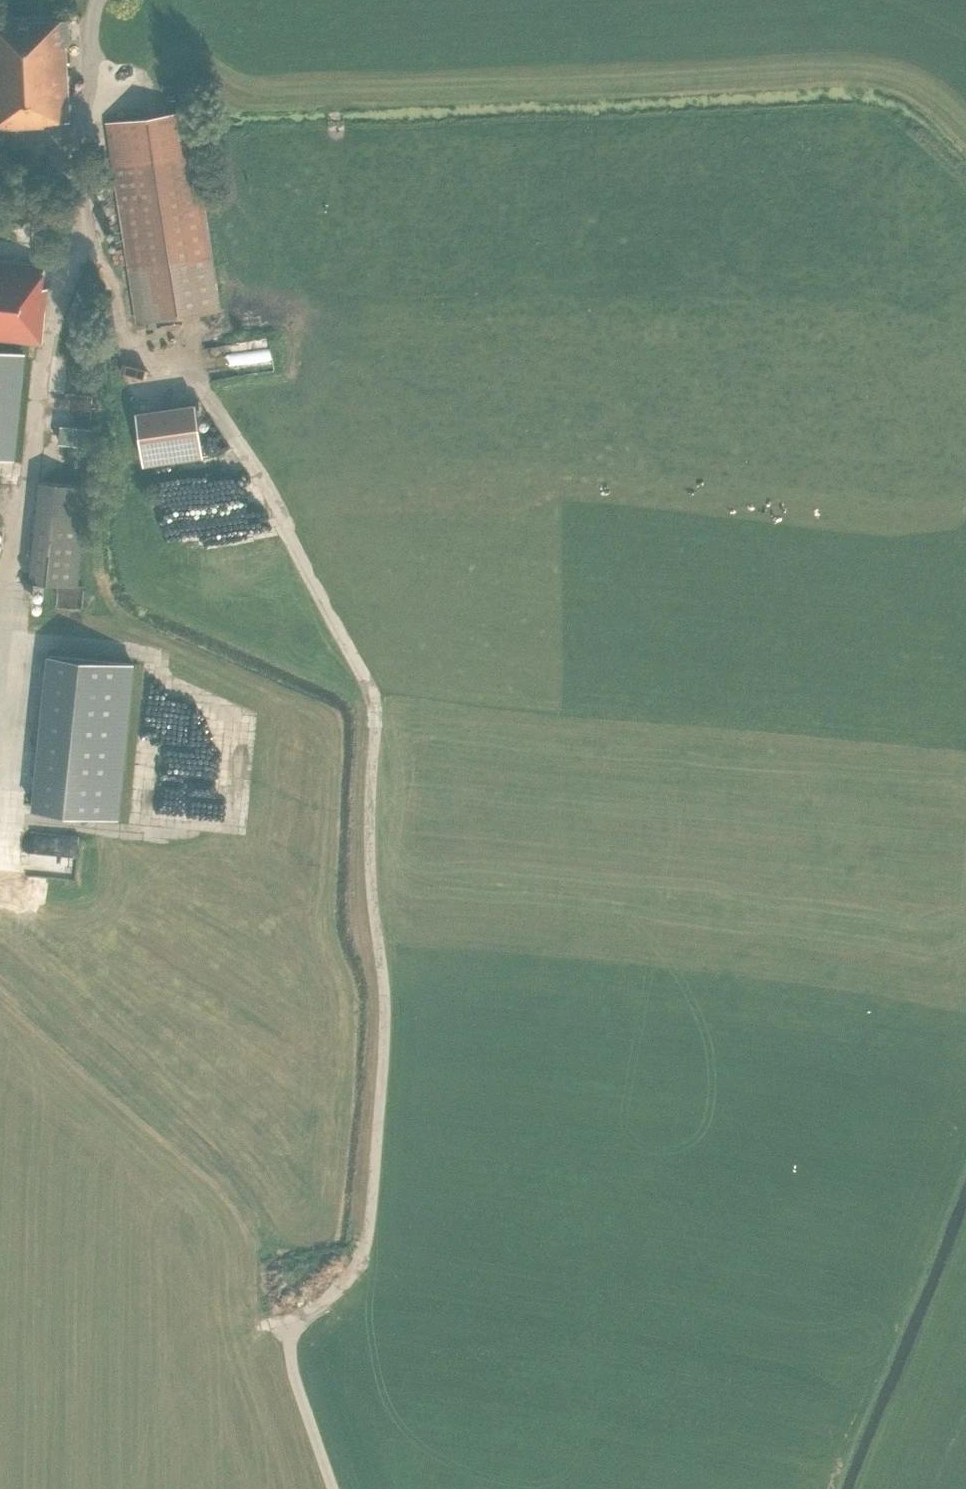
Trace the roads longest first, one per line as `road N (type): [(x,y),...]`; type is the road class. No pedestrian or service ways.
road 1 (track): [(372,689),(370,860),(384,1046),(369,1227),(357,1266),(321,1304),(255,1325)]
road 2 (track): [(99,220),(41,364),(0,698)]
road 3 (track): [(293,1317),(292,1369),(333,1488)]

